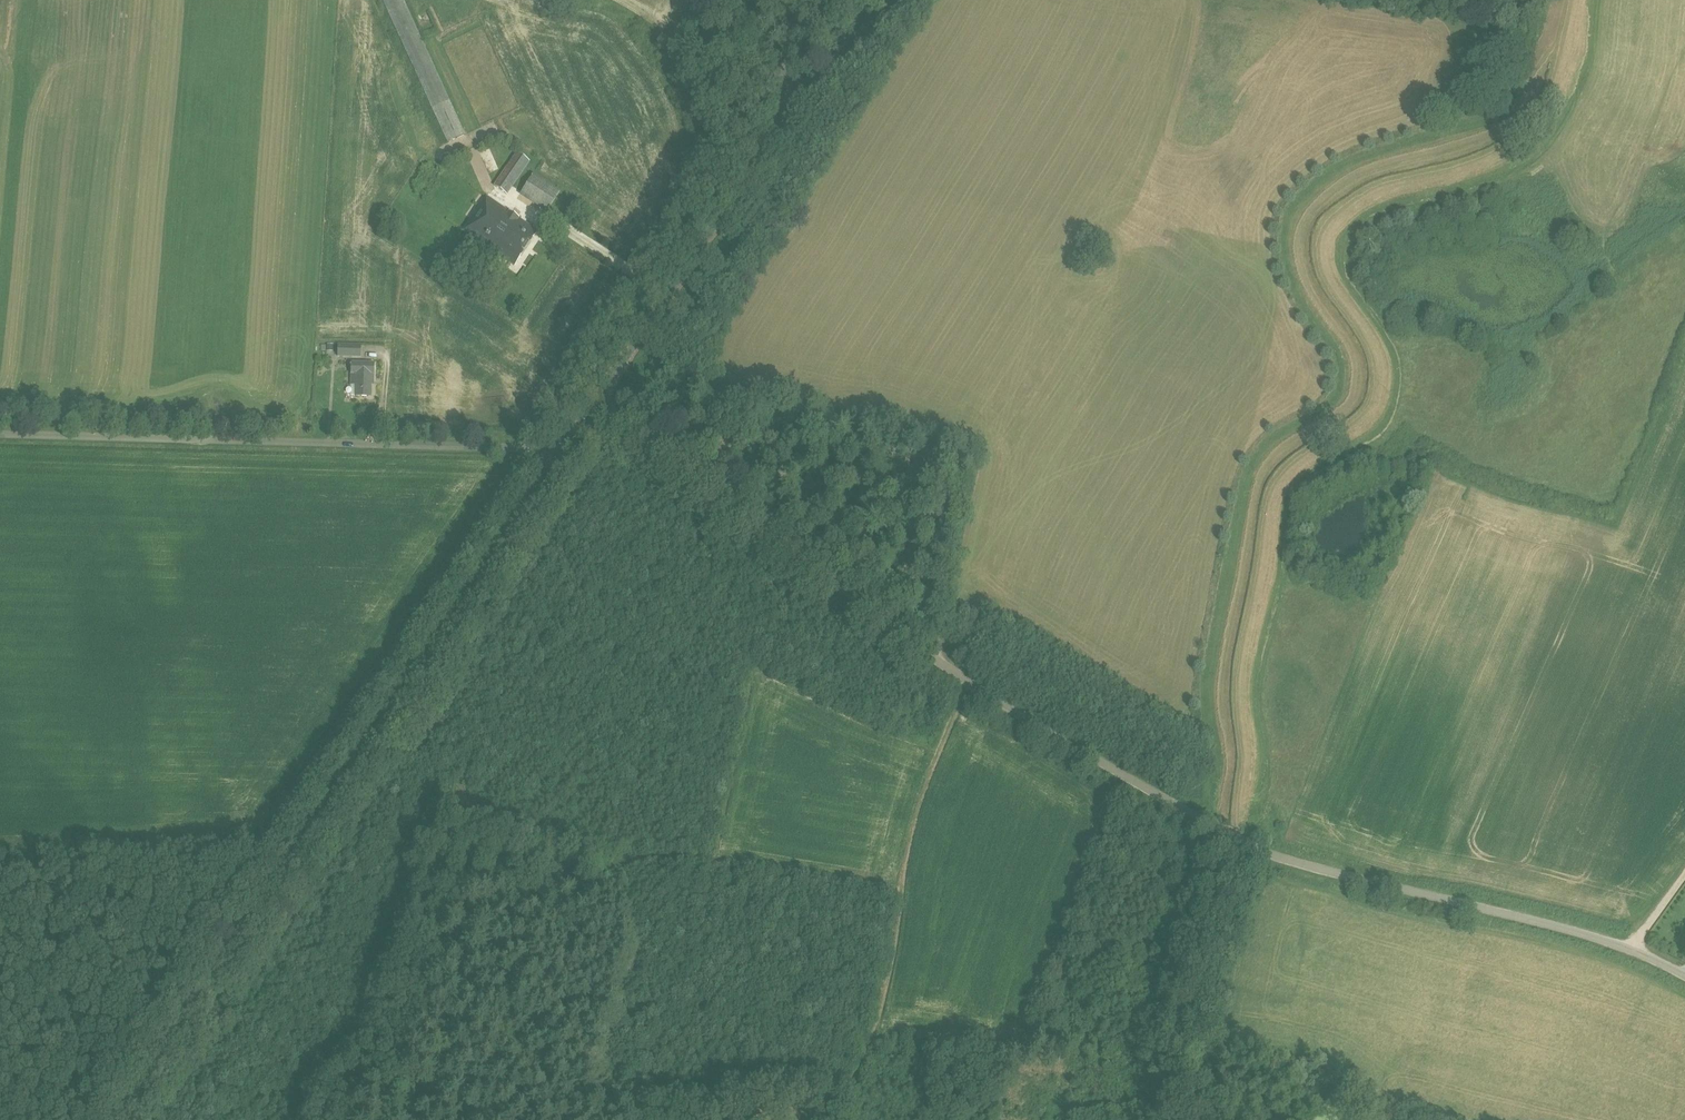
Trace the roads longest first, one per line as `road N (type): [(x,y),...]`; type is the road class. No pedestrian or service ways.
road 1 (unclassified): [(1684,978),(1571,931),(1241,844),(949,668),(593,400)]
road 2 (secondary): [(114,1119),(566,453)]
road 3 (unclassified): [(566,453),(0,435)]
road 4 (secondary): [(593,400),(742,186),(774,119),(807,0)]

